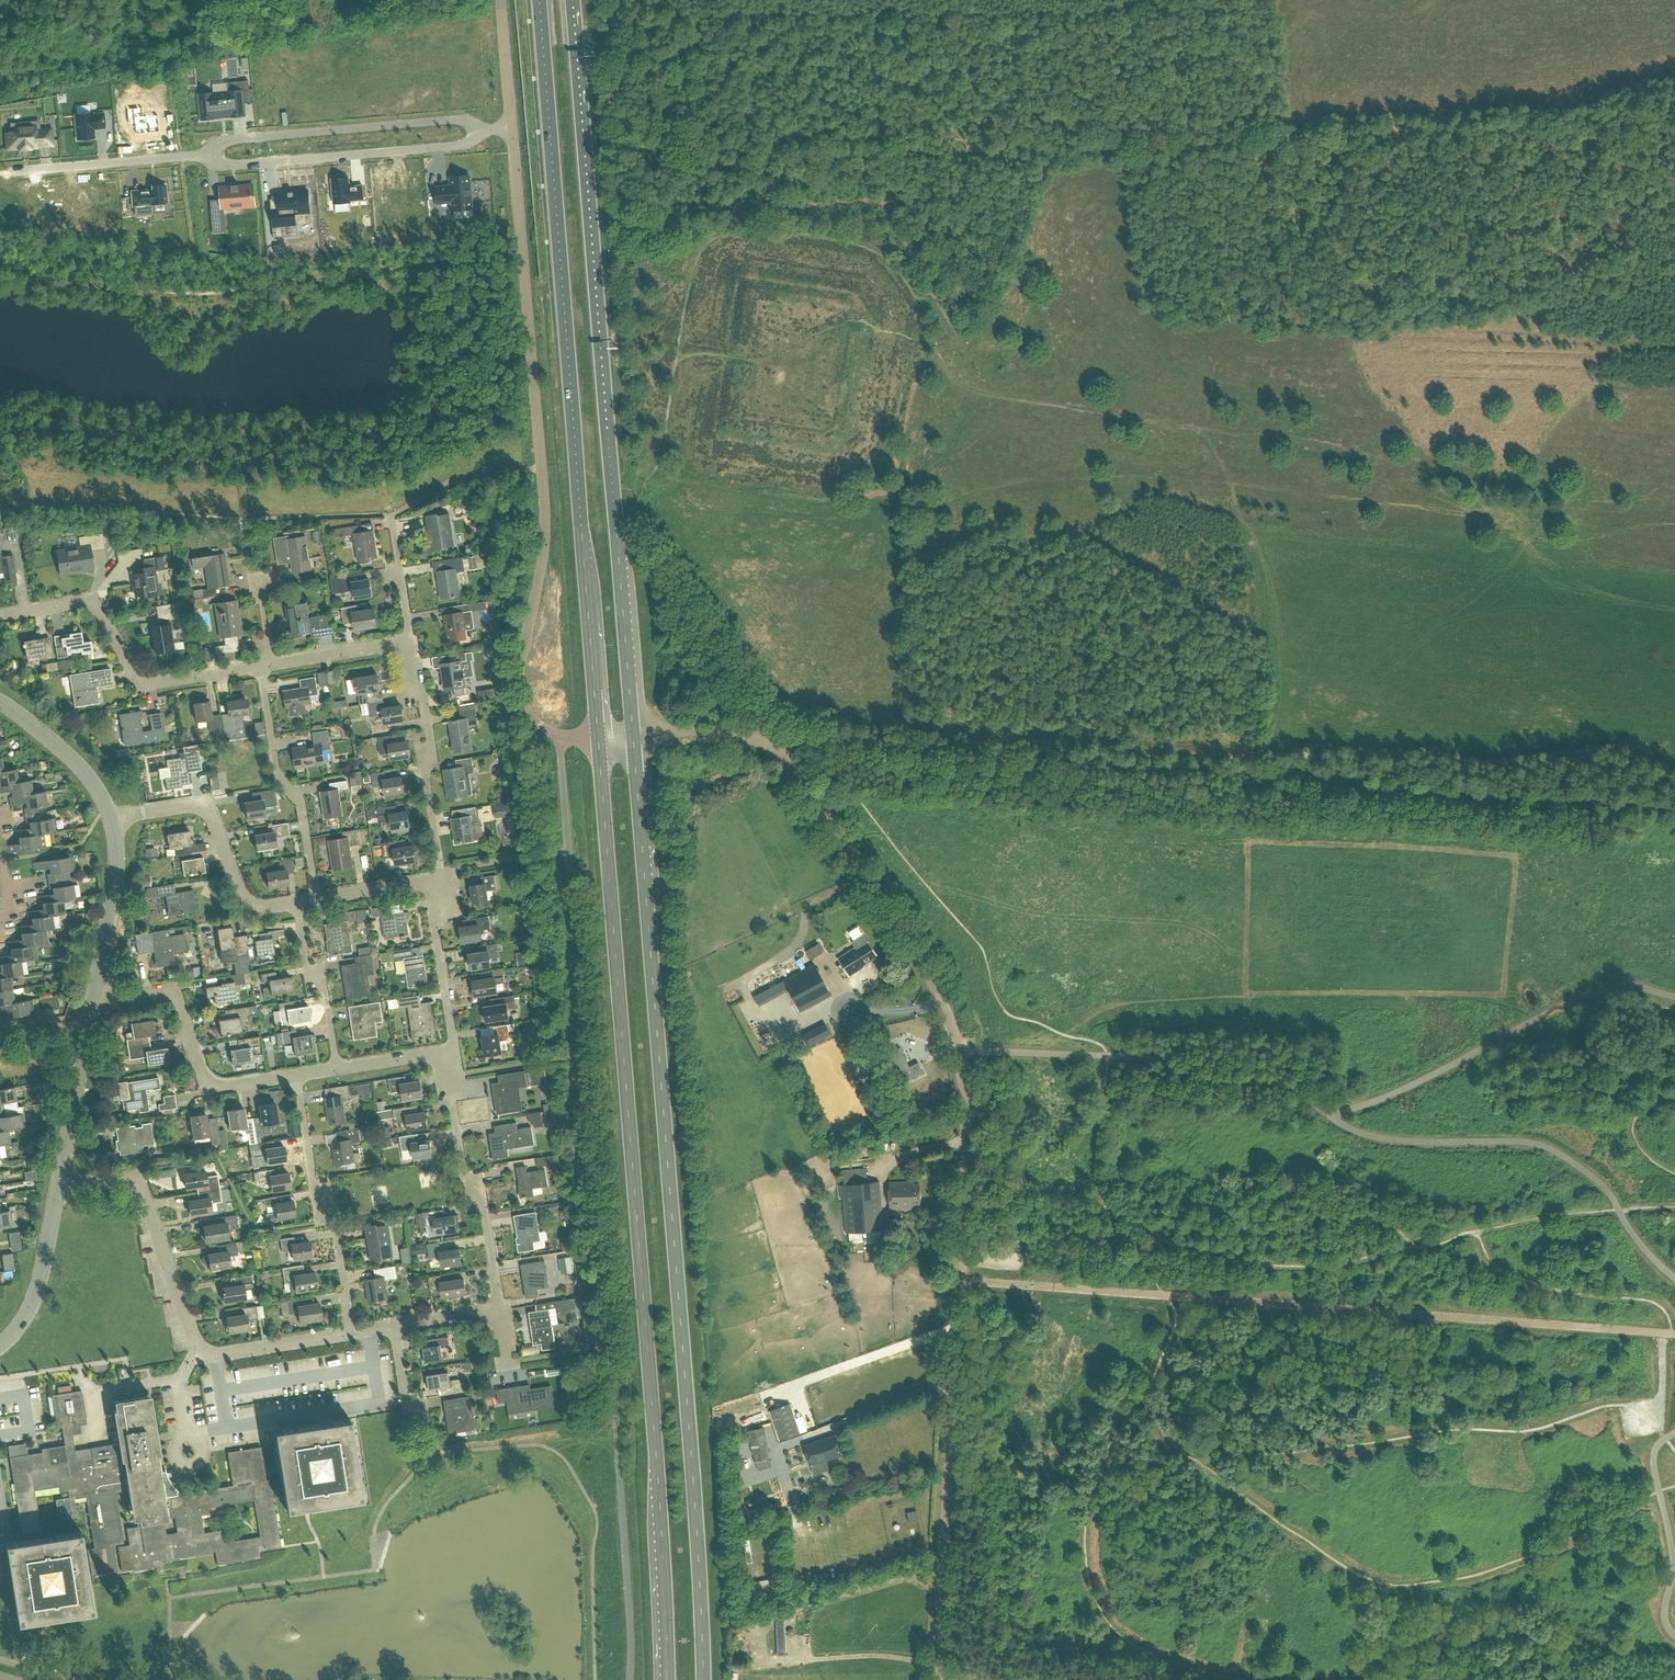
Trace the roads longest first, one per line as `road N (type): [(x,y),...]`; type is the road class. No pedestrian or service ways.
road 1 (unclassified): [(936,1679),(966,1156),(961,1059),(945,1003),(909,942),(773,749)]
road 2 (primary): [(703,1679),(633,734)]
road 3 (primary): [(598,737),(668,1679)]
road 4 (primary): [(540,0),(598,737)]
road 5 (primary): [(633,734),(572,0)]
road 6 (unclassified): [(562,737),(525,709),(519,679),(545,532),(512,128)]
road 7 (track): [(812,739),(1267,775)]
road 8 (residential): [(353,1333),(215,1356),(196,1348),(139,1186),(59,1184)]
road 9 (track): [(1674,810),(1267,775)]
road 10 (residential): [(262,665),(155,683),(137,677),(87,602),(0,615)]
road 11 (residential): [(202,155),(228,166),(463,146),(479,131)]
road 12 (residential): [(479,131),(459,120),(227,140),(202,155)]
road 13 (residential): [(441,1052),(463,1169),(482,1198),(499,1310)]
road 14 (residential): [(353,1333),(335,1225),(312,1176),(296,1075)]
road 15 (residential): [(94,993),(163,990),(178,999),(211,1082),(296,1075)]
road 16 (residential): [(297,902),(257,909),(241,897),(212,817),(194,806),(112,822)]
road 17 (residential): [(316,899),(298,792),(280,777),(262,665)]
road 18 (residential): [(439,881),(424,693),(401,643)]
road 19 (unclassified): [(94,993),(59,1184)]
road 20 (residential): [(202,155),(14,172)]
road 21 (residential): [(441,1052),(454,1050),(433,921),(439,881)]
road 22 (residential): [(338,1068),(325,991),(306,962),(297,902)]
road 23 (unclassified): [(59,1184),(37,1291),(0,1343)]
road 24 (unclassified): [(112,822),(115,859),(94,993)]
road 25 (unclassified): [(0,703),(66,750),(112,822)]
road 26 (unclassified): [(633,734),(722,731),(773,749)]
road 27 (residential): [(401,643),(273,663)]
road 28 (unclassified): [(512,128),(500,0)]
road 29 (residential): [(401,643),(408,629),(392,521)]
road 30 (residential): [(316,899),(439,881)]

